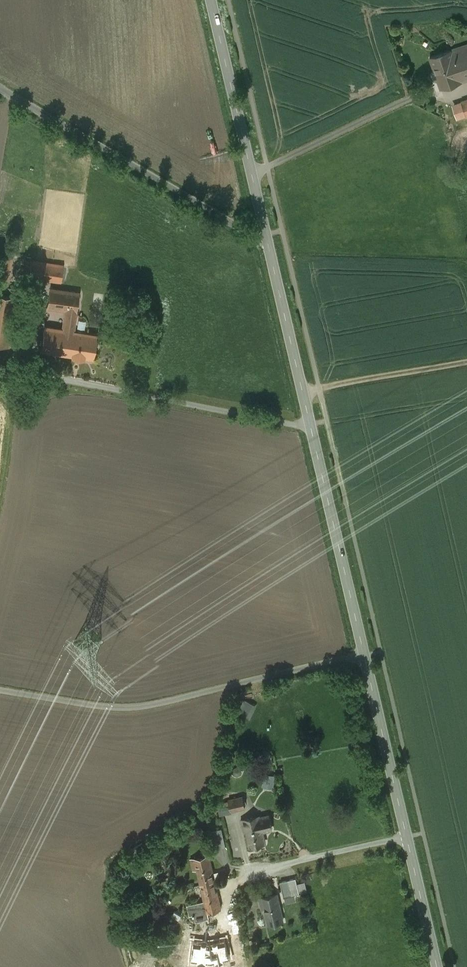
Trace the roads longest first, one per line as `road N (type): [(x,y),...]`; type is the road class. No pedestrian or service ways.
road 1 (secondary): [(266,235),(364,656)]
road 2 (unclassified): [(0,690),(139,708),(364,656)]
road 3 (secondary): [(364,656),(437,966)]
road 4 (unclassified): [(266,235),(0,86)]
road 5 (secondary): [(211,0),(266,235)]
road 6 (track): [(302,389),(466,361)]
road 7 (track): [(0,506),(13,391),(26,369)]

